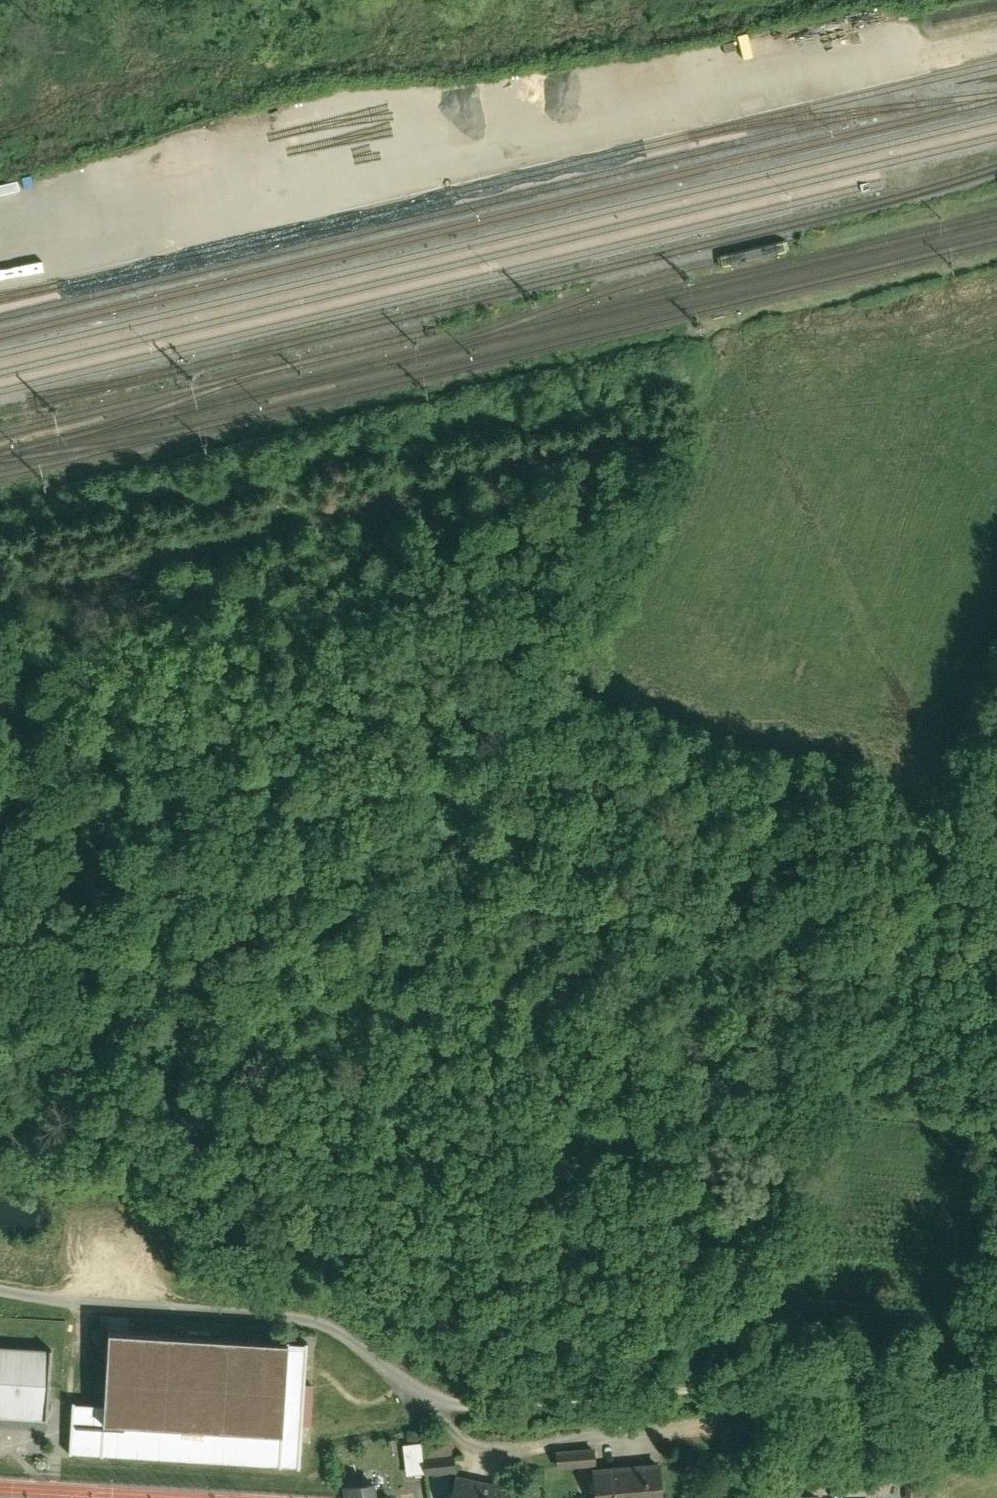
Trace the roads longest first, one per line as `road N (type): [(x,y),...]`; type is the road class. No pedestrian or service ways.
road 1 (unclassified): [(0,1293),(64,1305),(312,1322),(397,1373),(424,1401)]
road 2 (unclassified): [(424,1401),(465,1441),(499,1449),(729,1419),(748,1409),(756,1392)]
road 3 (unclassified): [(424,1401),(756,1392)]
road 4 (track): [(756,1392),(996,1404)]

